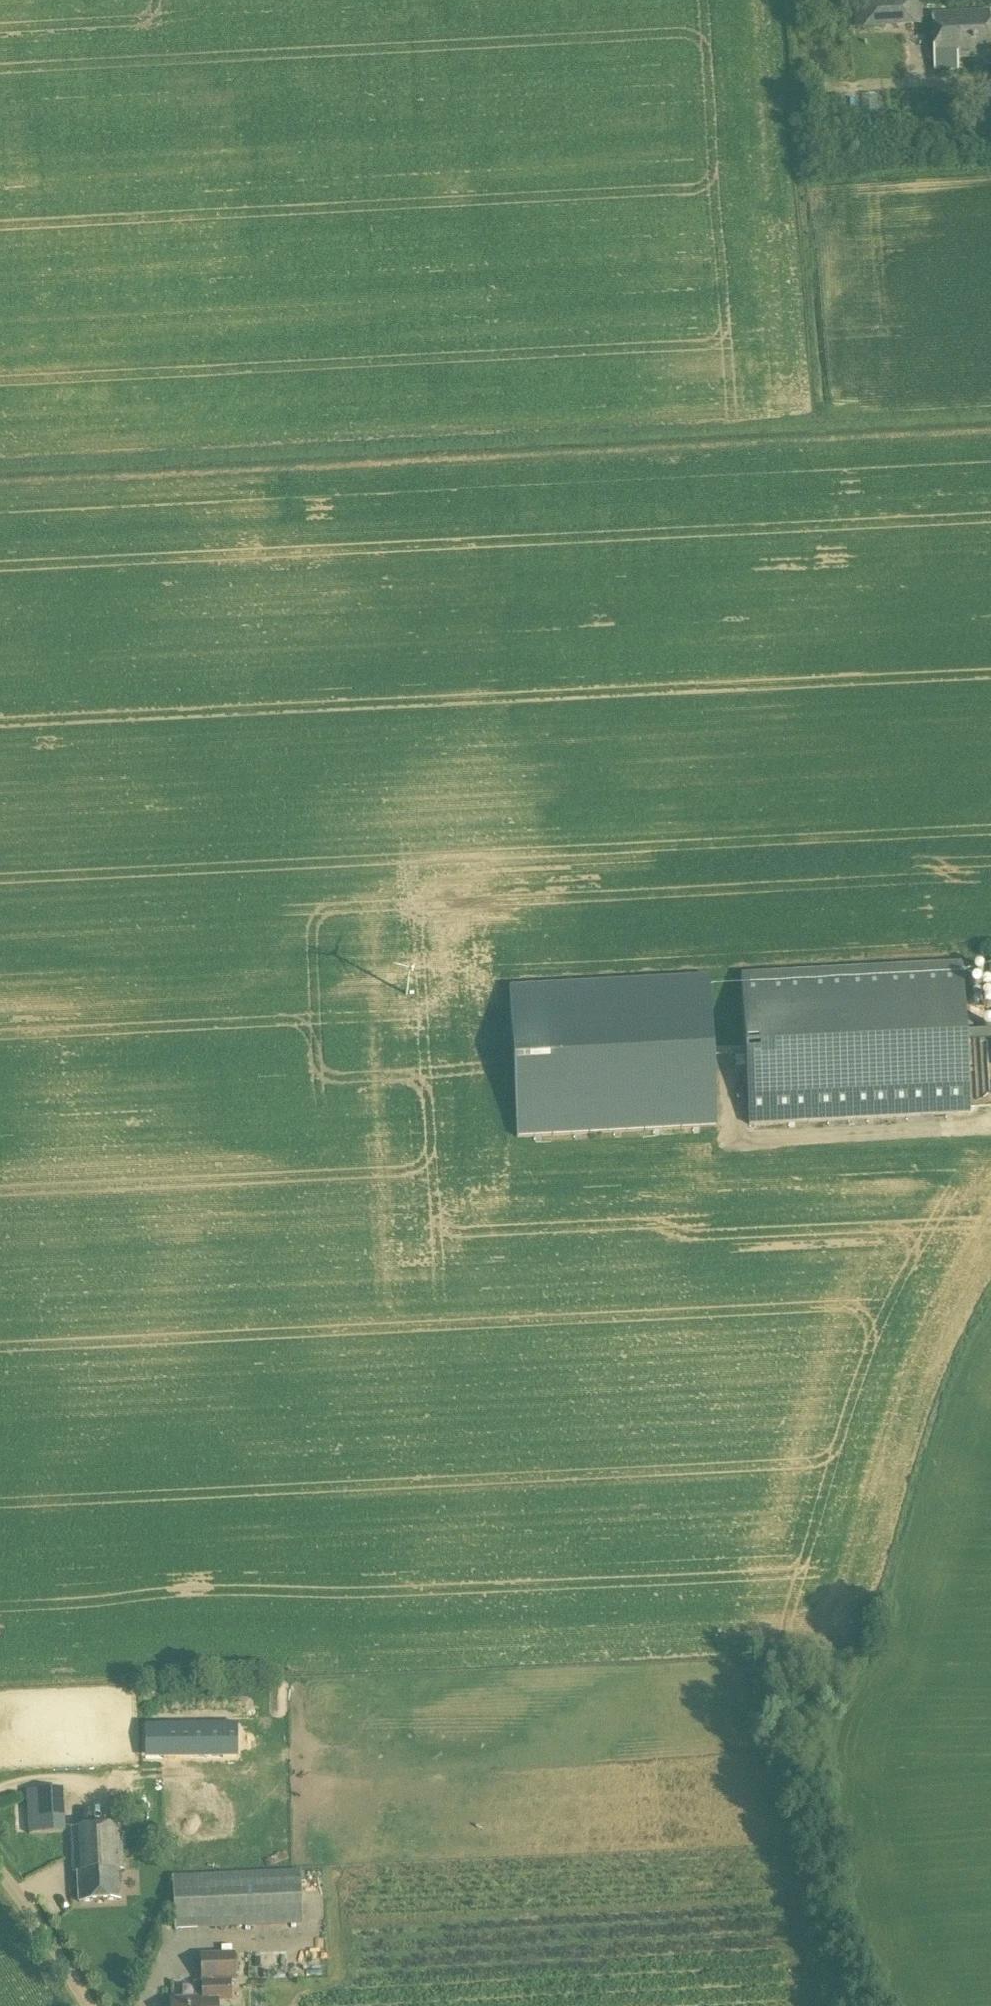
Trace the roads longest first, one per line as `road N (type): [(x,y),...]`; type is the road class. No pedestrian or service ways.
road 1 (unclassified): [(97,2005),(0,1869)]

